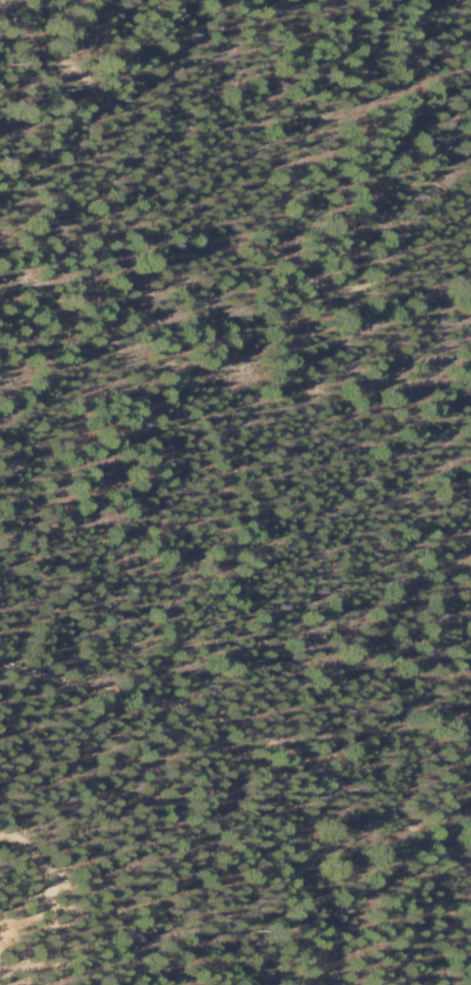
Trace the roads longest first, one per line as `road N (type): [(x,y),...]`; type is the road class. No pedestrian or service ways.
road 1 (track): [(470,216),(357,287),(321,285),(286,264),(223,192),(141,122),(0,15)]
road 2 (track): [(470,880),(416,829),(257,735),(0,660)]

